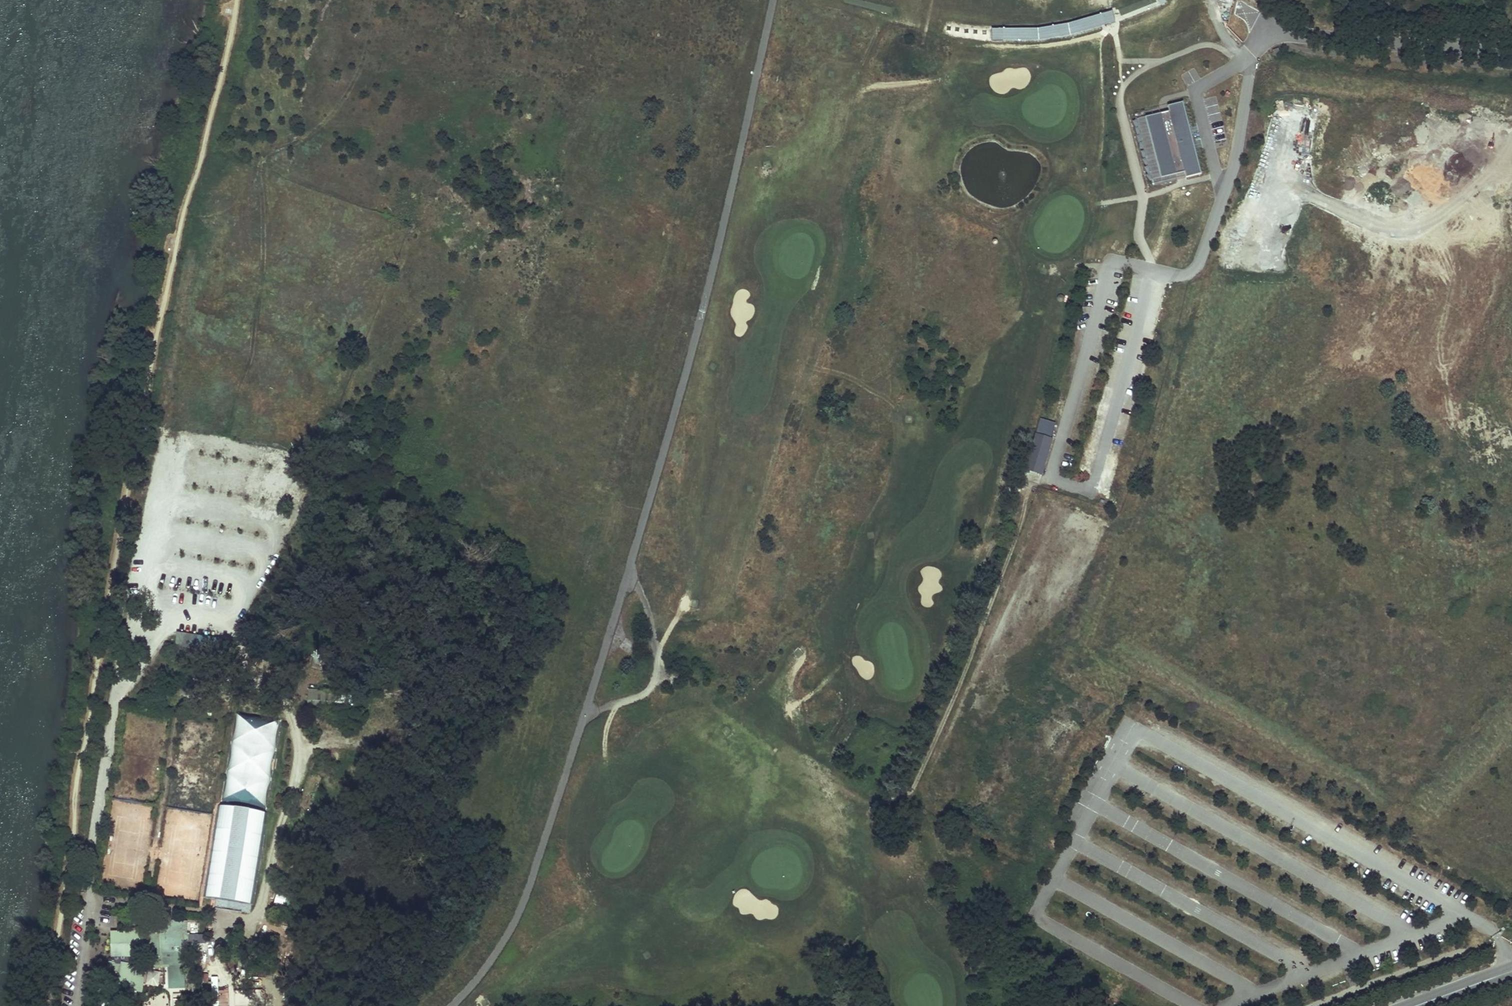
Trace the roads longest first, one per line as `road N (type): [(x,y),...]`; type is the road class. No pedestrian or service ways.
road 1 (residential): [(1268,27),(1511,53)]

